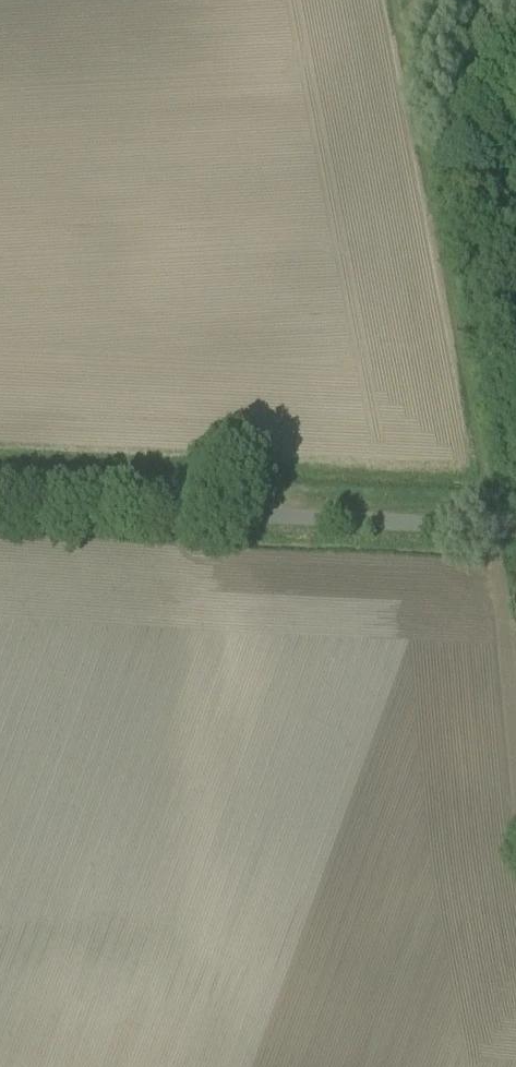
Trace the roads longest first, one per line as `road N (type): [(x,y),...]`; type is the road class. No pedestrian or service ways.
road 1 (unclassified): [(515,528),(0,502)]

